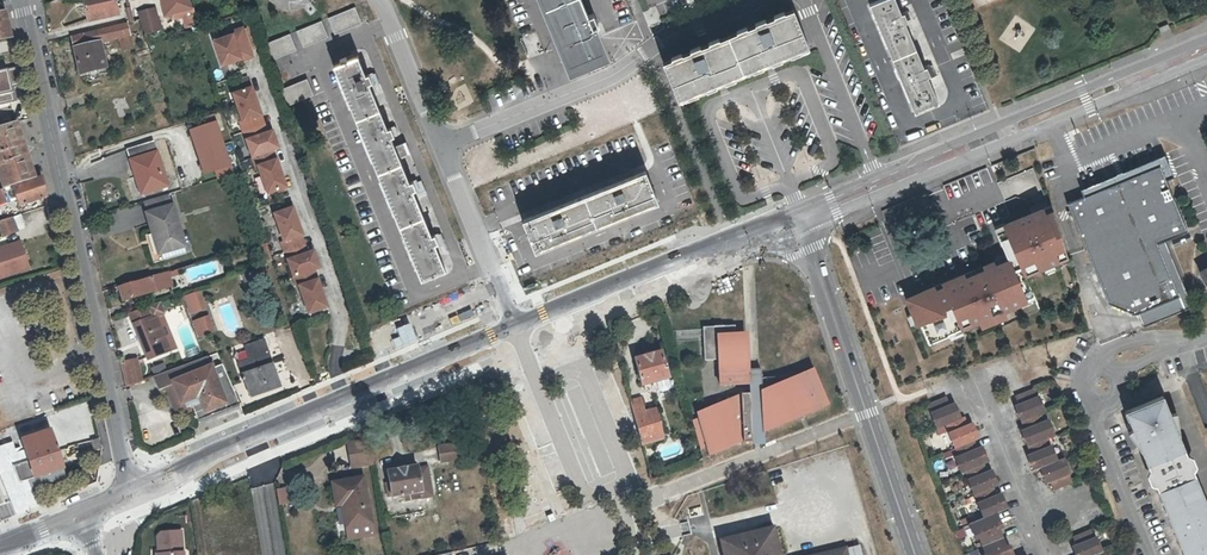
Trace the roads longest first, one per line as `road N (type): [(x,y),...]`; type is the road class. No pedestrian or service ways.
road 1 (residential): [(126,495),(22,0)]
road 2 (primary): [(515,325),(126,495)]
road 3 (tertiary): [(801,211),(916,554)]
road 4 (primary): [(1206,50),(879,180)]
road 5 (residential): [(440,146),(615,74),(678,33),(758,0)]
road 6 (primary): [(801,211),(515,325)]
road 7 (residential): [(515,325),(545,407),(547,447),(617,505),(634,554)]
road 8 (residential): [(1046,554),(971,372)]
road 9 (residential): [(879,180),(806,0)]
road 10 (residential): [(440,146),(515,325)]
road 11 (residential): [(379,0),(440,146)]
road 12 (residential): [(1150,554),(1104,449),(1098,406)]

